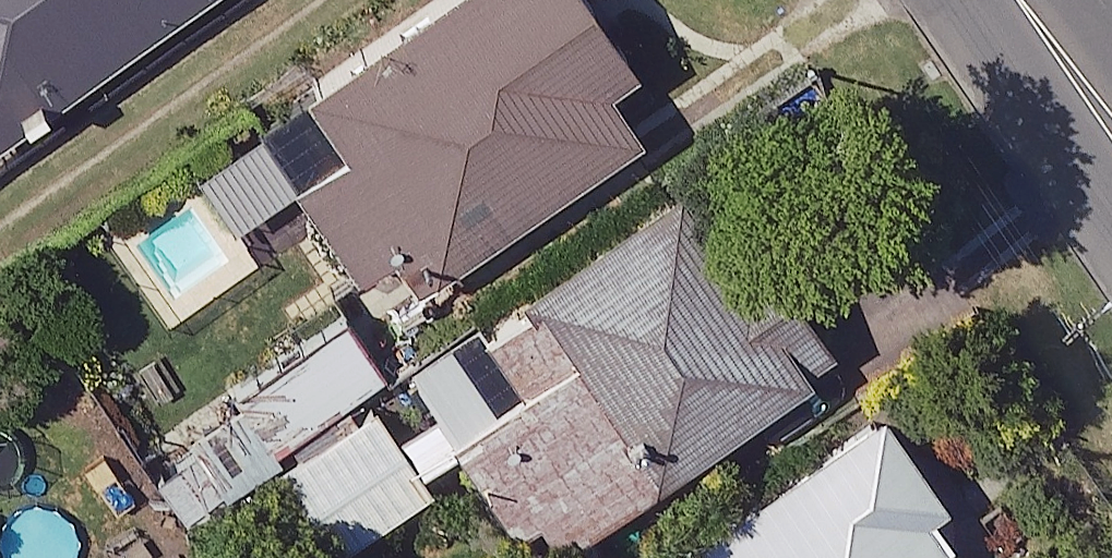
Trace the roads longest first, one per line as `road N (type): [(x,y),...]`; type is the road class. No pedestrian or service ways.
road 1 (tertiary): [(1027,0),(1111,123)]

